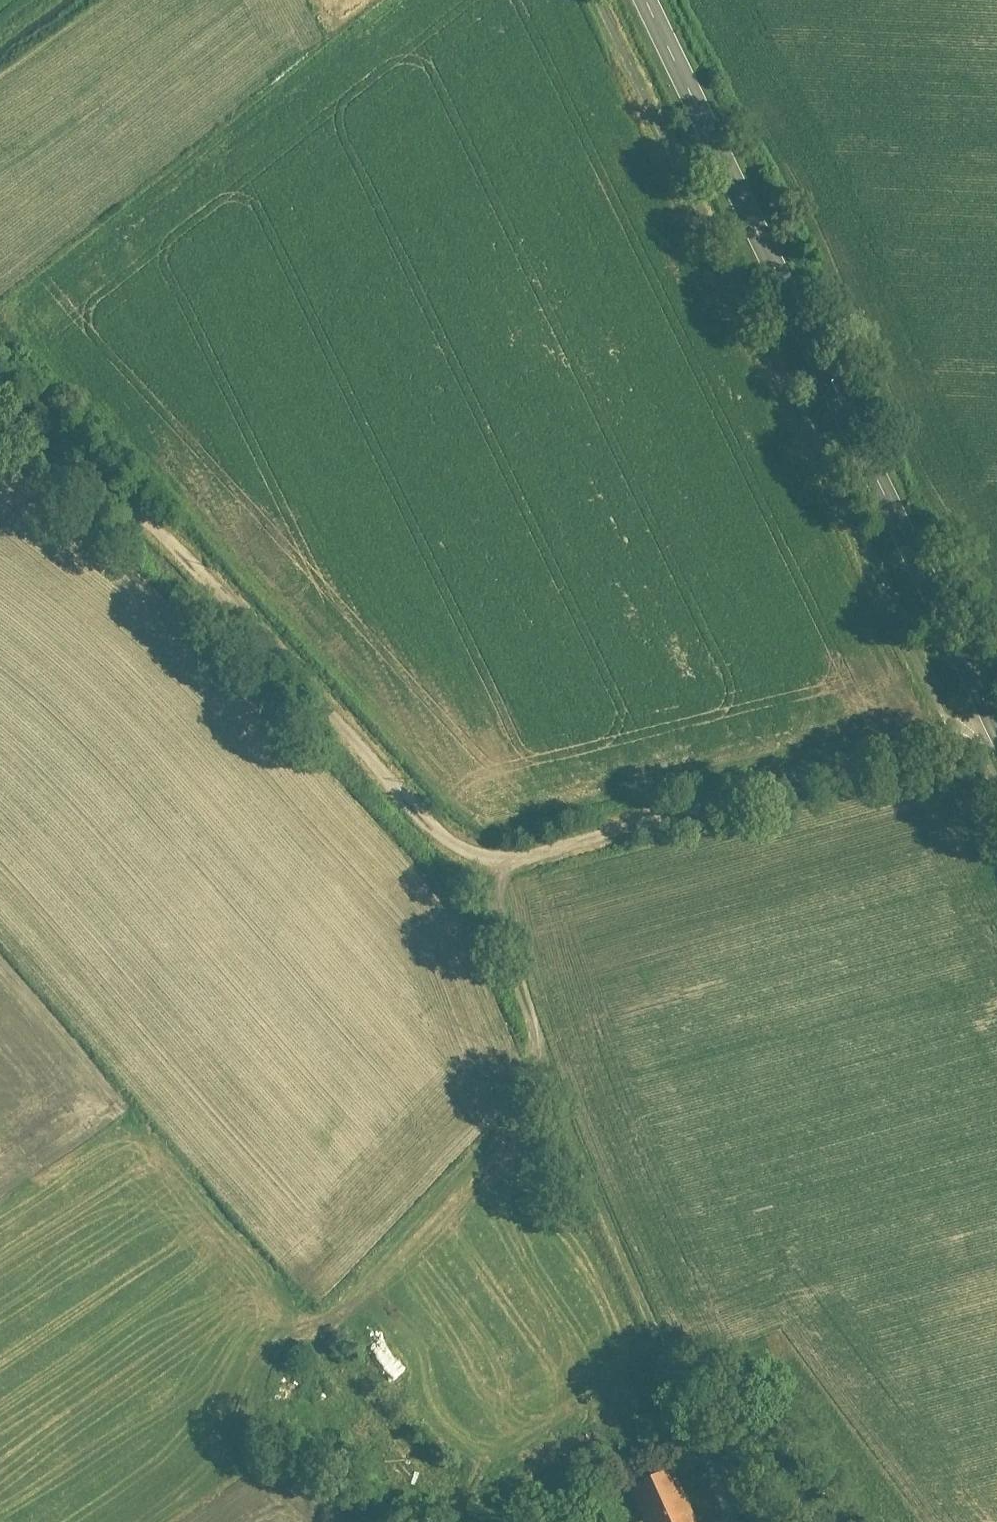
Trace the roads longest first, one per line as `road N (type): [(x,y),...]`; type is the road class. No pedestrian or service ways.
road 1 (track): [(0,432),(156,532),(428,823),(502,862),(955,734)]
road 2 (secondary): [(996,725),(663,0)]
road 3 (track): [(734,1521),(428,823)]

